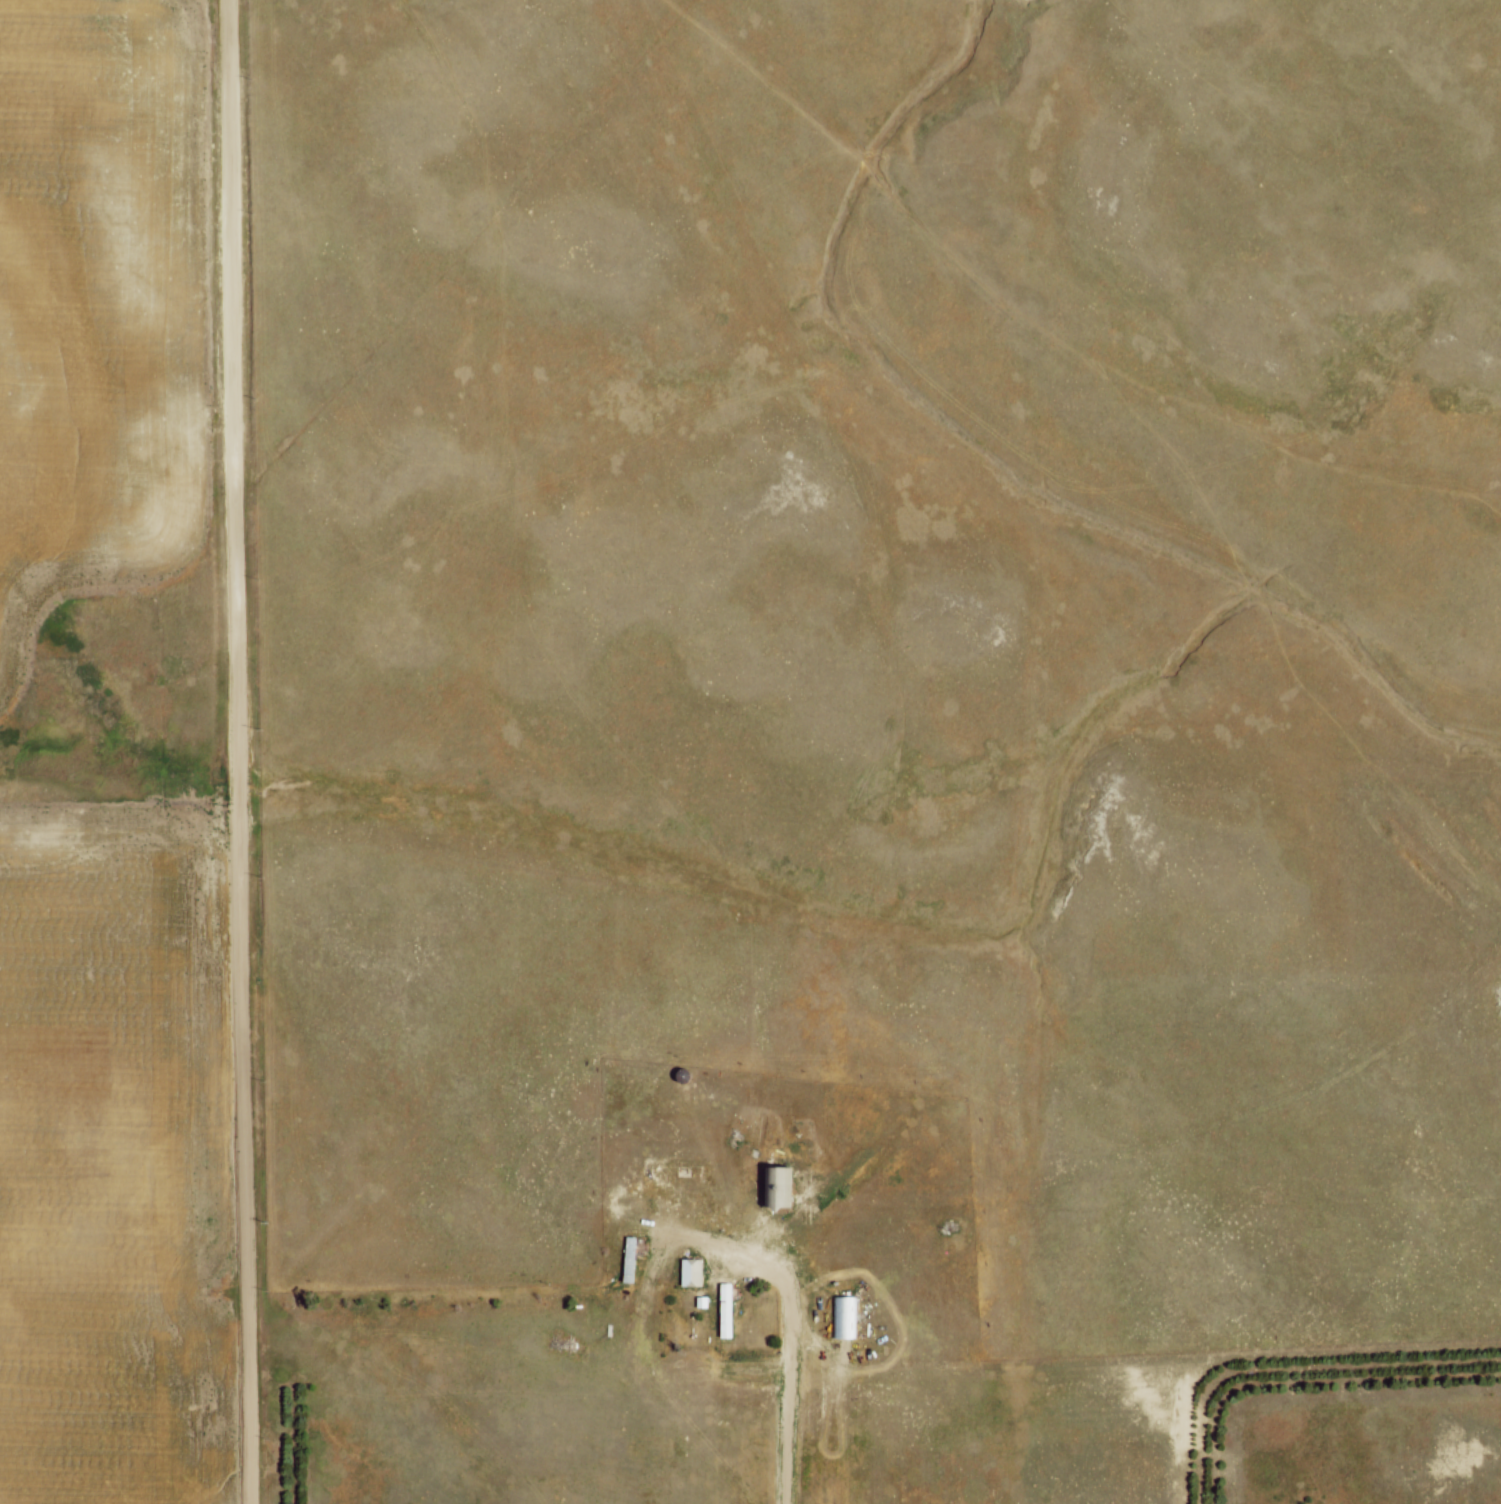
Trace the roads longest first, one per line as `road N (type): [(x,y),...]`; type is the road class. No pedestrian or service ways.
road 1 (residential): [(251,1503),(228,0)]

